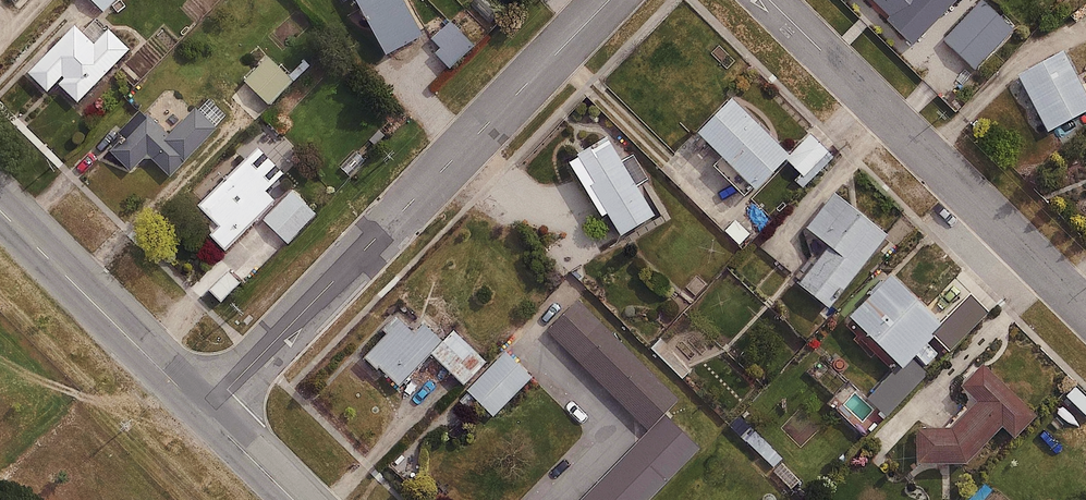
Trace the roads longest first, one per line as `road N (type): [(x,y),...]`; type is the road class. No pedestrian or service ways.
road 1 (residential): [(205,413),(610,0)]
road 2 (residential): [(770,0),(1085,310)]
road 3 (secondary): [(0,211),(205,413)]
road 4 (secondary): [(205,413),(294,499)]

